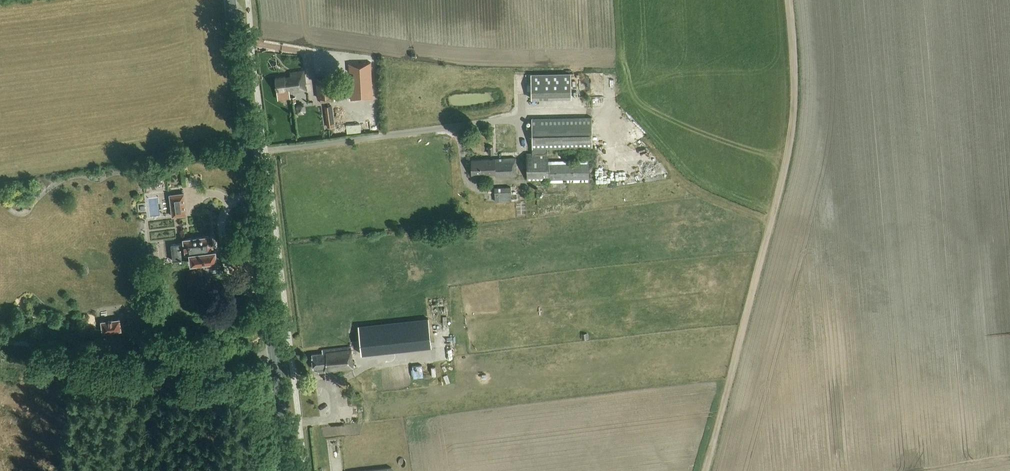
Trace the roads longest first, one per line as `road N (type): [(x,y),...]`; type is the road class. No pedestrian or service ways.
road 1 (track): [(706,470),(790,147),(789,0)]
road 2 (secondary): [(288,470),(249,153)]
road 3 (track): [(0,343),(276,371)]
road 4 (unclassified): [(249,153),(505,118)]
road 5 (secondary): [(249,153),(230,0)]

